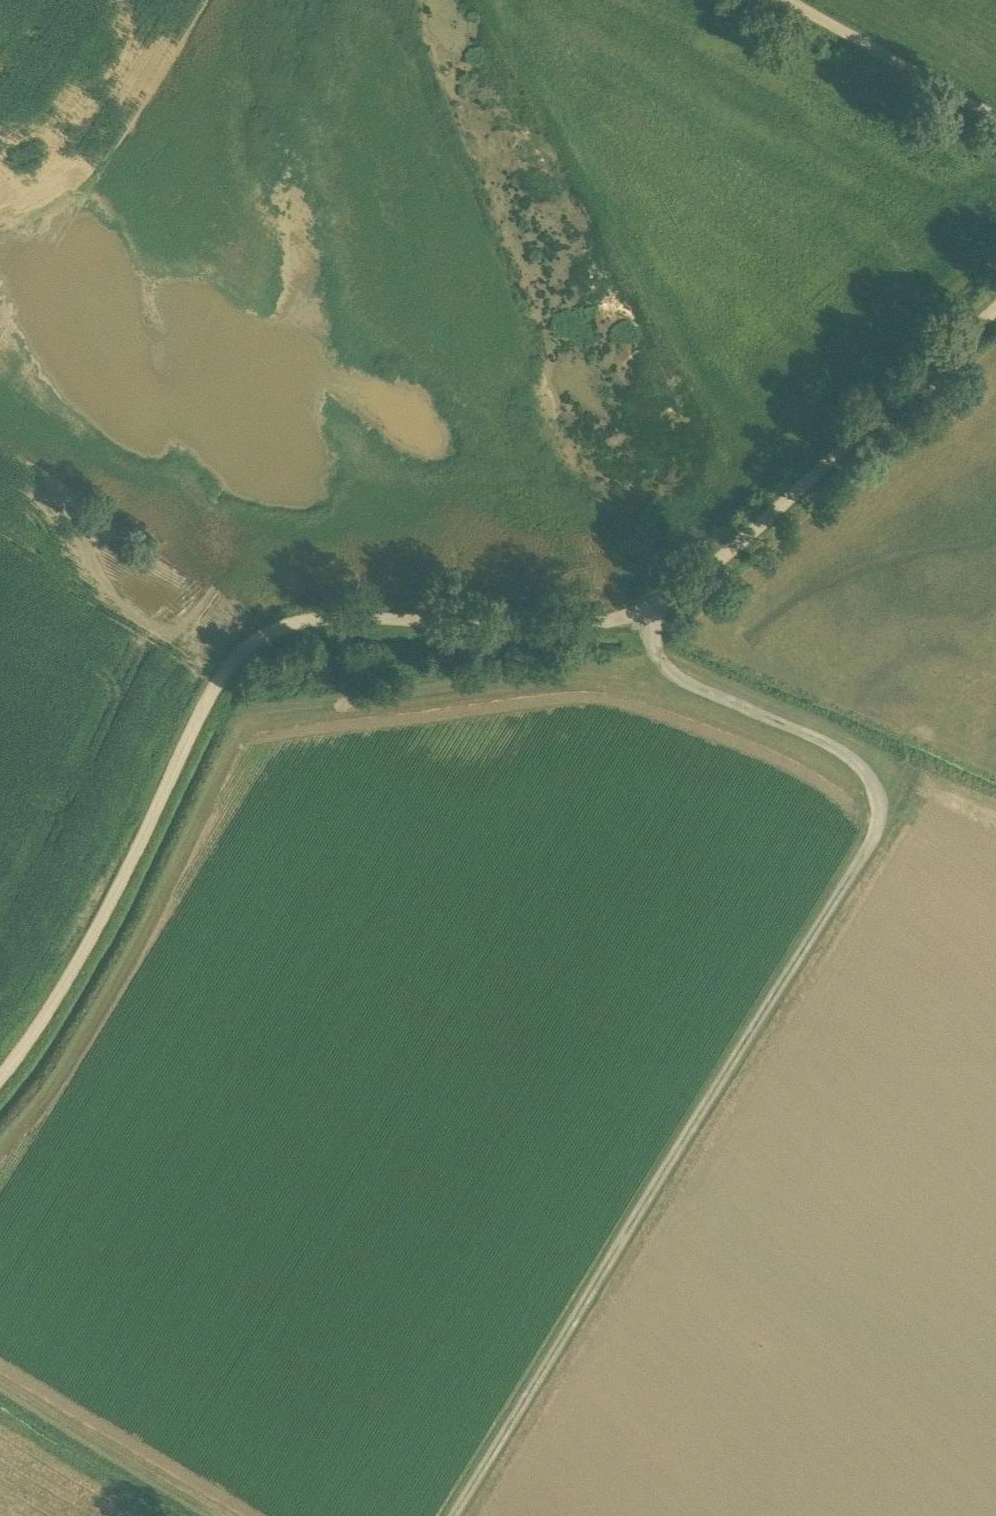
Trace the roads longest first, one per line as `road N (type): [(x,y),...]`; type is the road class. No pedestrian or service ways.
road 1 (track): [(0,1075),(82,975),(219,691),(306,613),(584,615),(701,567),(995,308)]
road 2 (residential): [(995,112),(797,0)]

